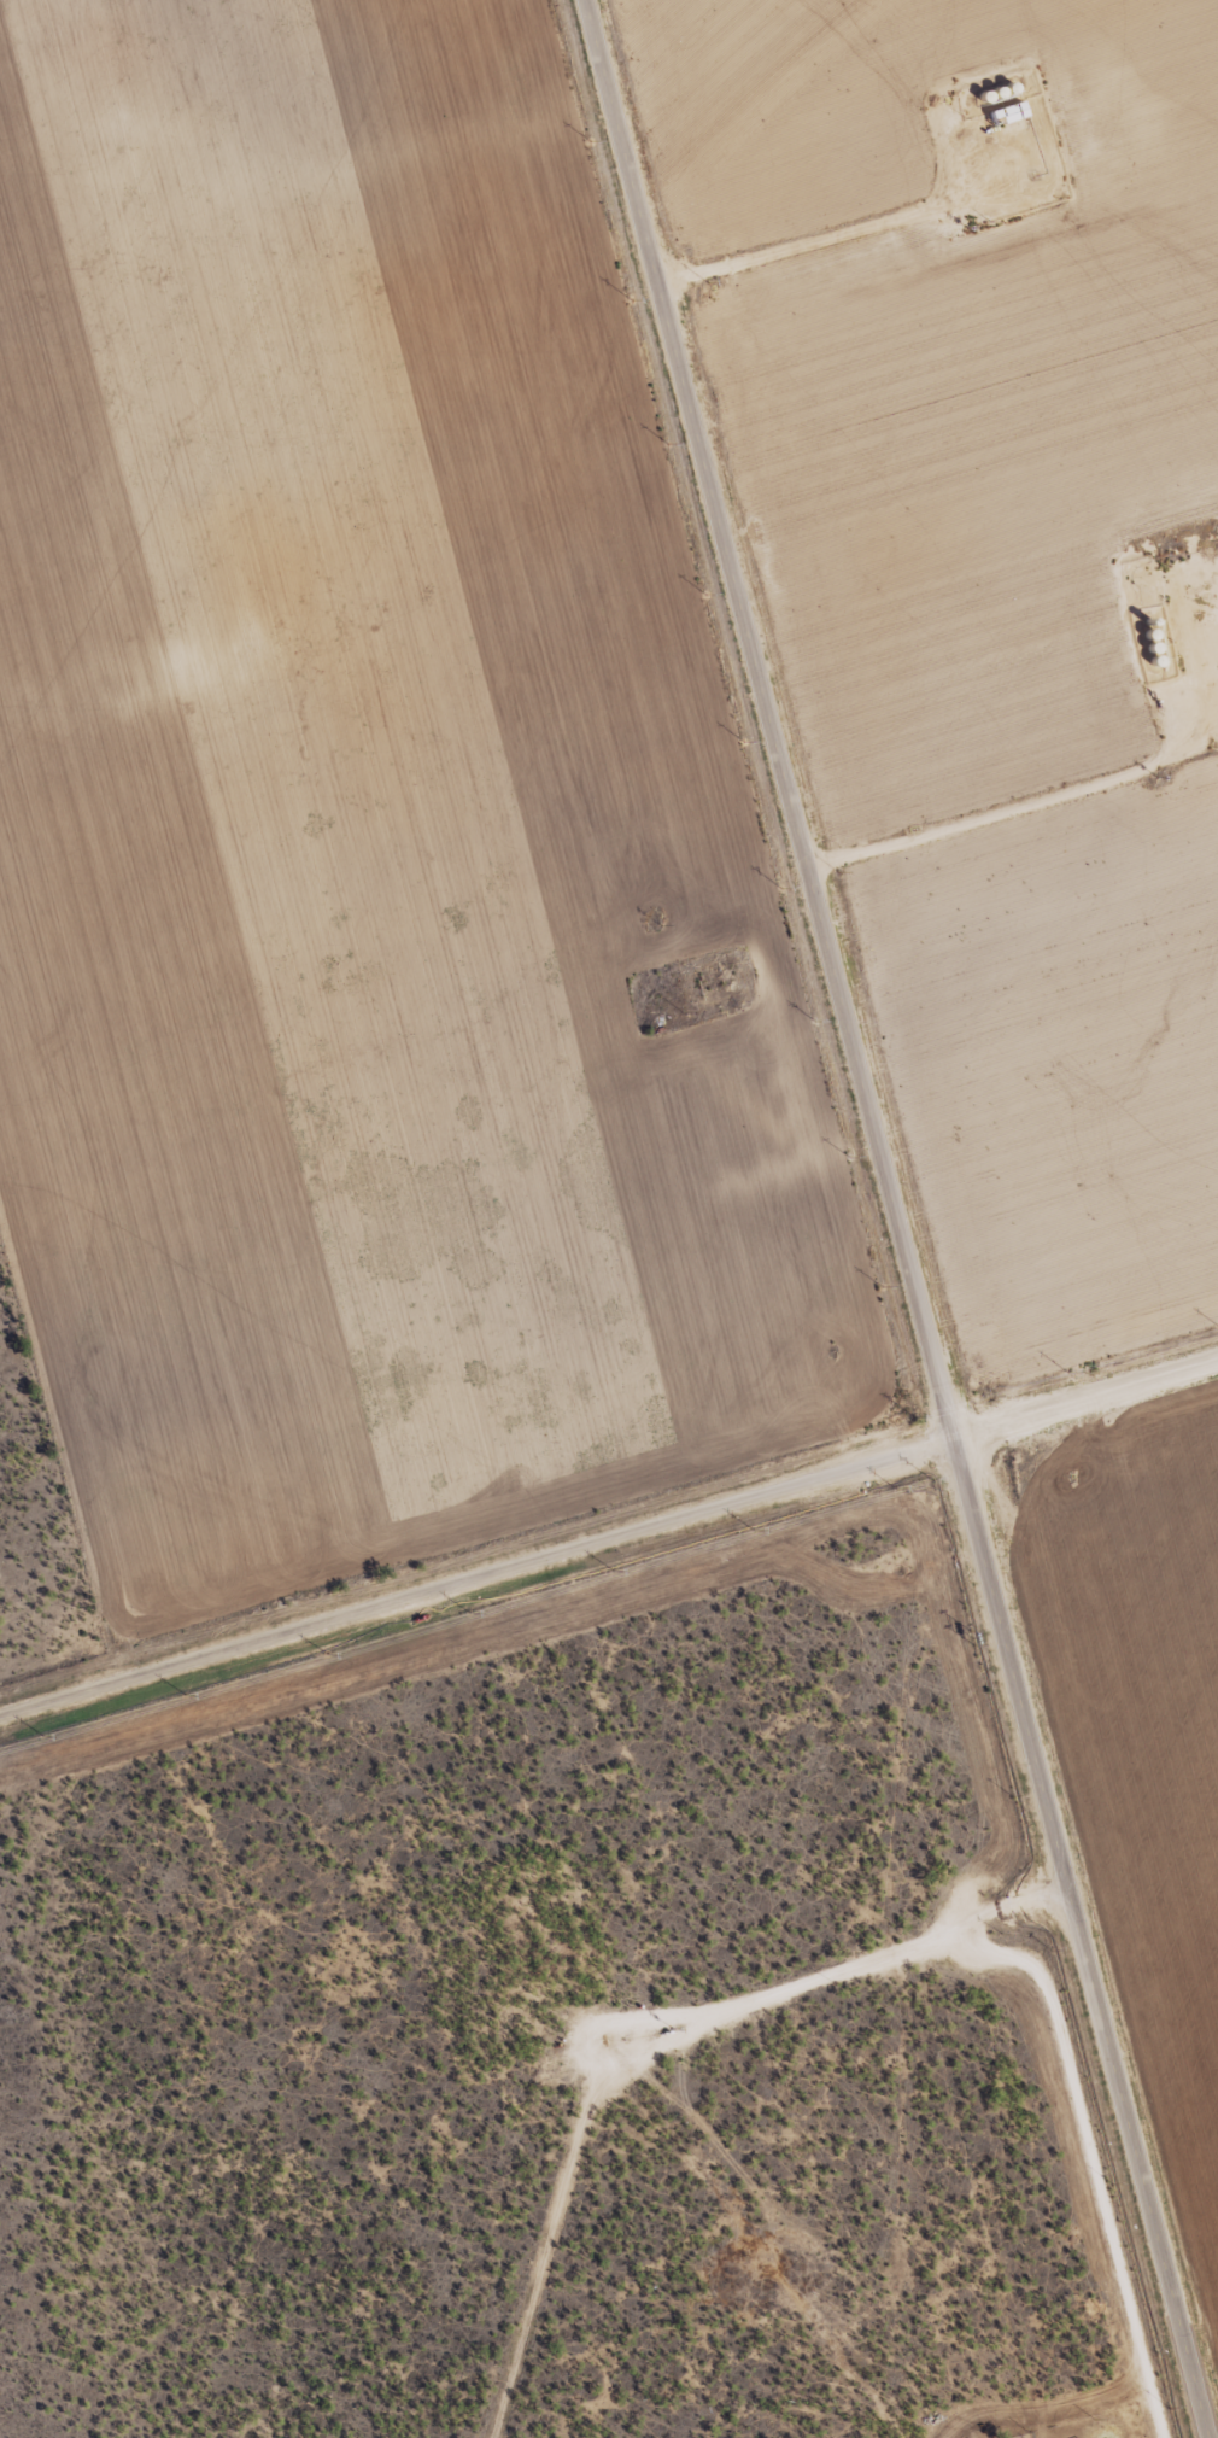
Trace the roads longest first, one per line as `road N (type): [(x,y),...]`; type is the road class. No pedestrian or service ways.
road 1 (secondary): [(579,0),(1207,2437)]
road 2 (residential): [(0,1712),(939,1467),(949,1440),(1217,1381)]

